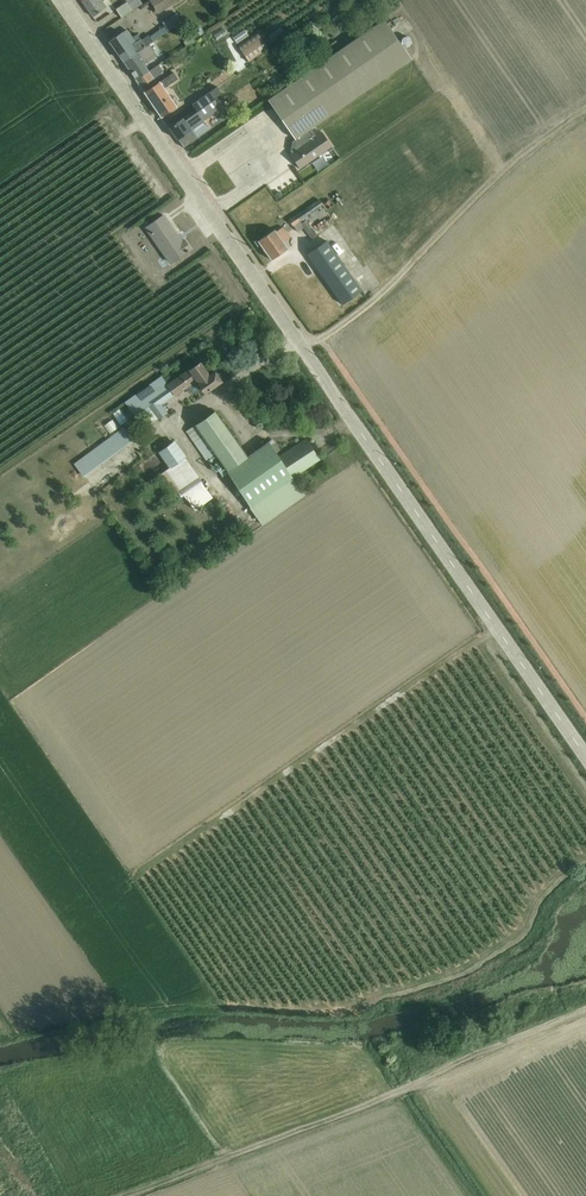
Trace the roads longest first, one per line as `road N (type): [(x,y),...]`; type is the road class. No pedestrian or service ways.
road 1 (residential): [(58,0),(585,762)]
road 2 (track): [(585,1010),(126,1195)]

